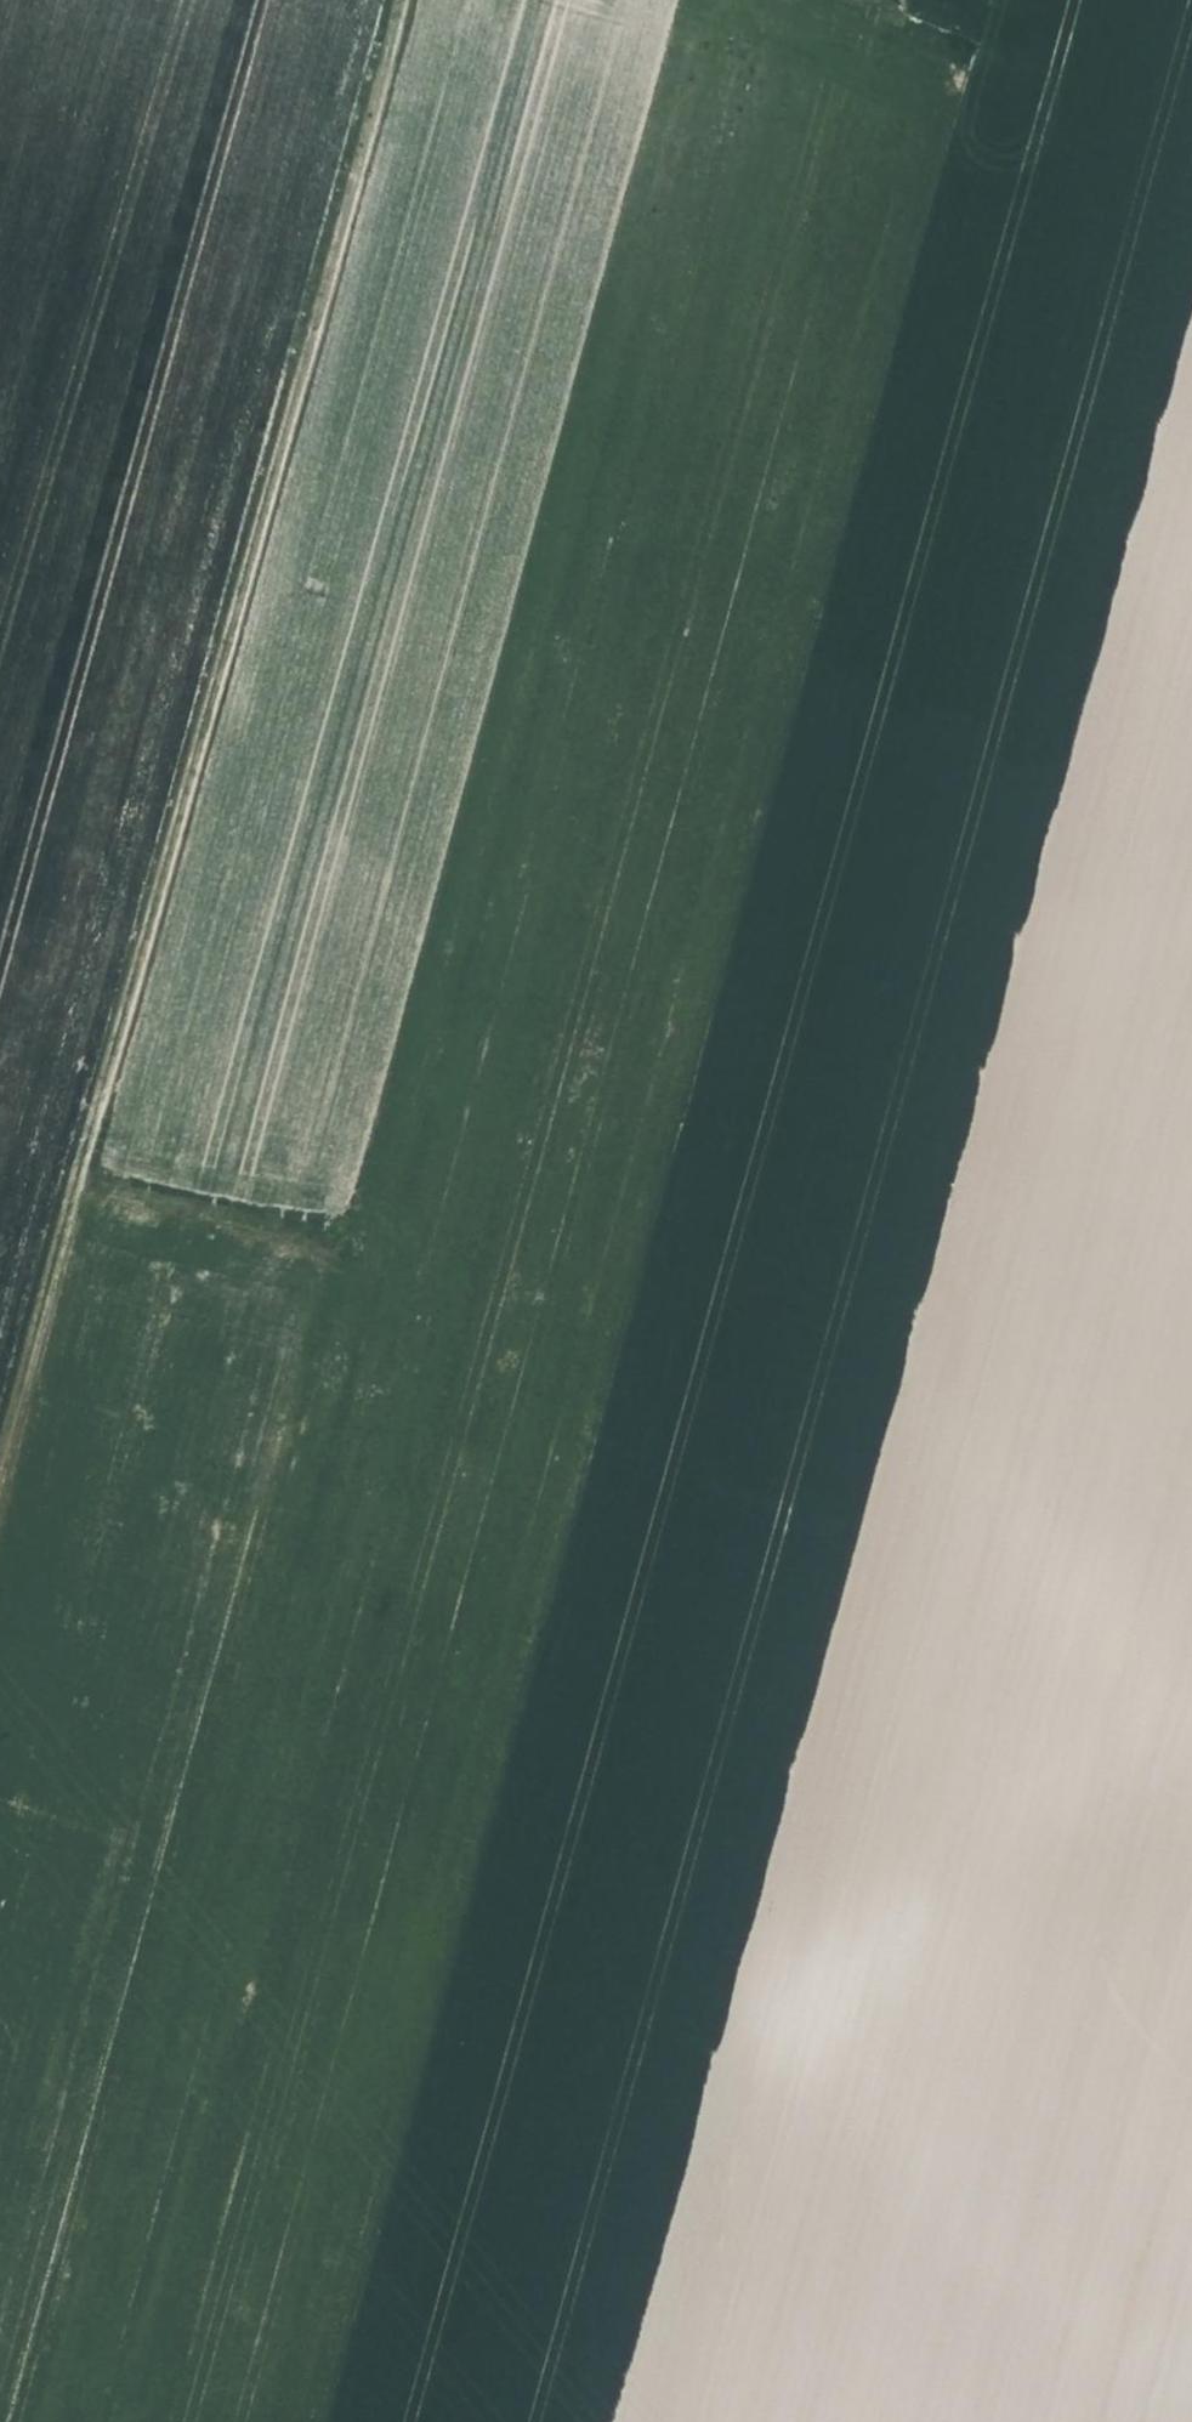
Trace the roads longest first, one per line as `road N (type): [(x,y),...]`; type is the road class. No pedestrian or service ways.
road 1 (track): [(407,0),(74,1190),(0,1516)]
road 2 (track): [(83,1161),(323,1228)]

